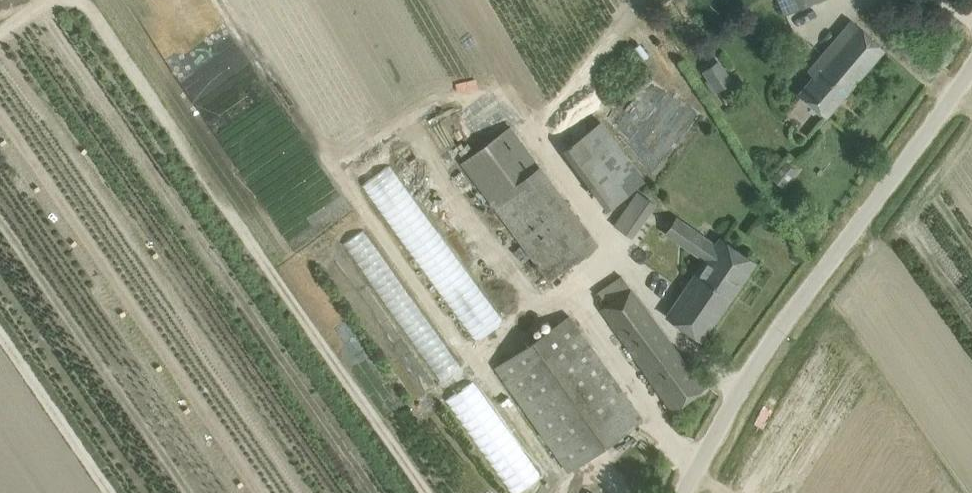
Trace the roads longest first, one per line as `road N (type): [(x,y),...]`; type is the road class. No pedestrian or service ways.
road 1 (unclassified): [(686,492),(756,362),(971,67)]

